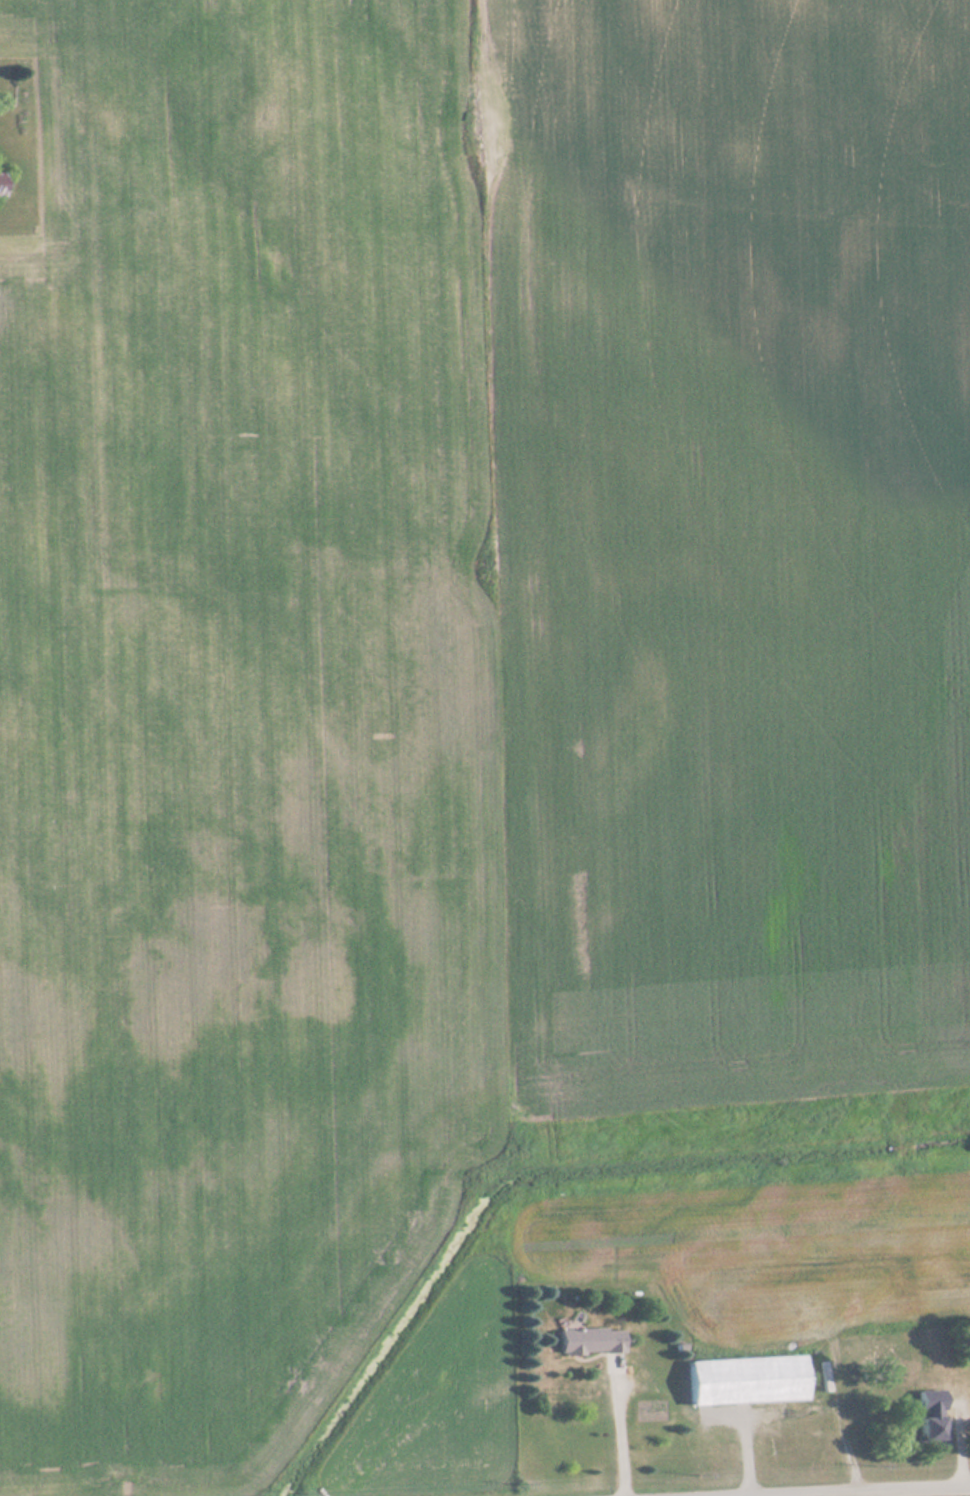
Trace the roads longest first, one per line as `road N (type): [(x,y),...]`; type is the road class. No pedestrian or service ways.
road 1 (residential): [(794,1495),(969,1487)]

